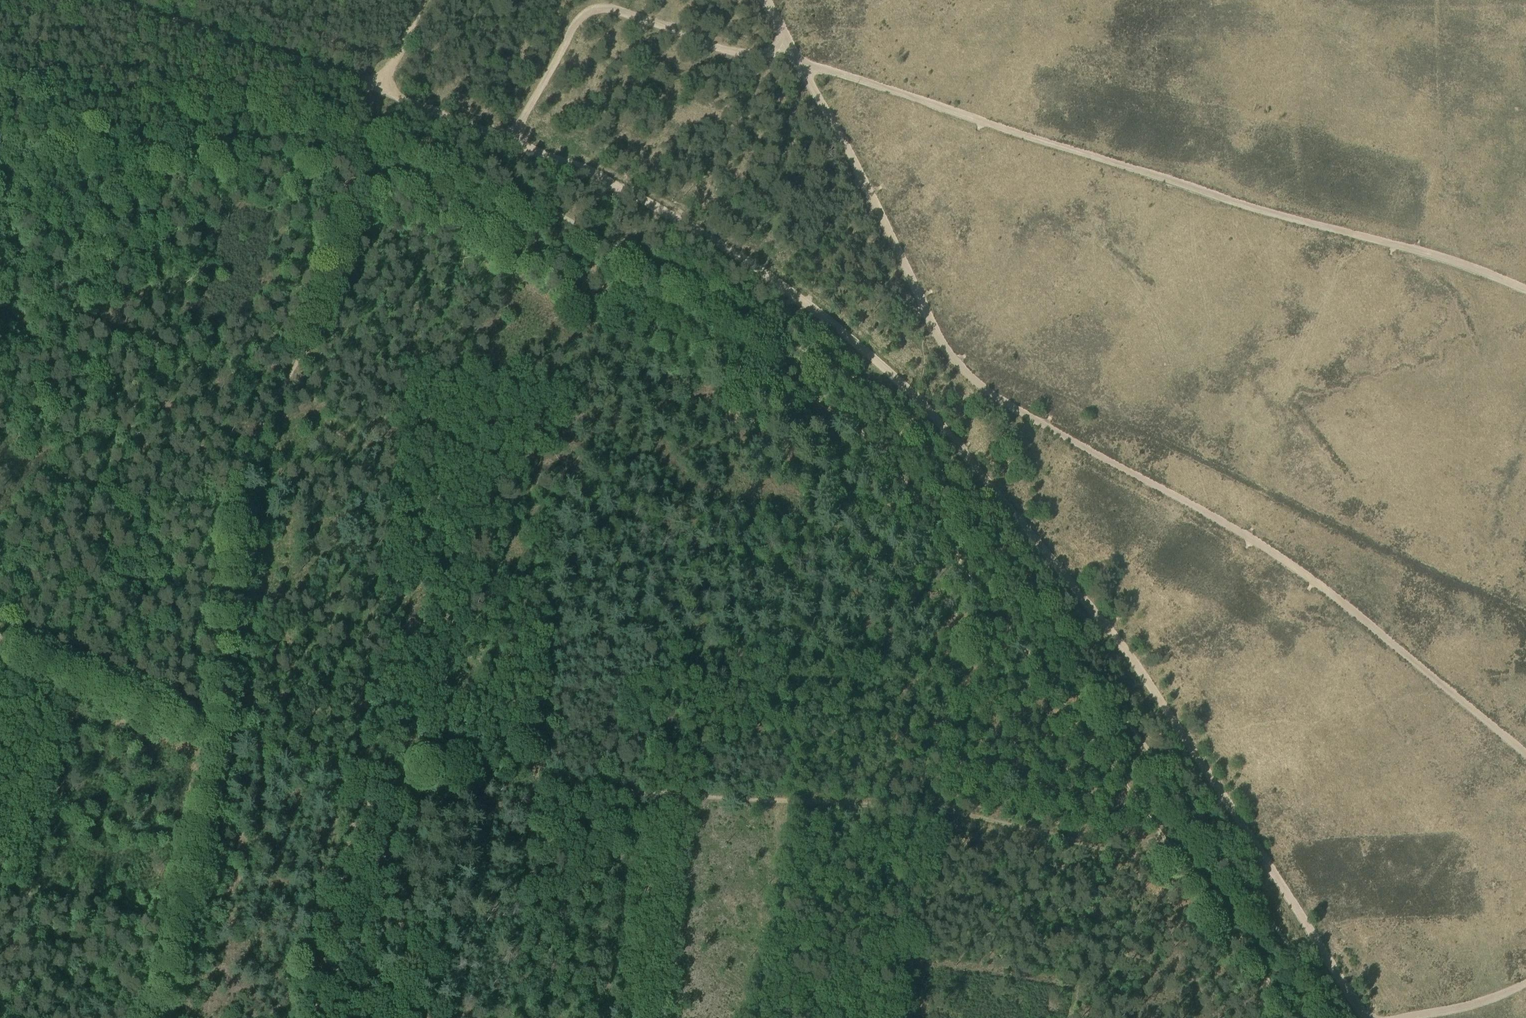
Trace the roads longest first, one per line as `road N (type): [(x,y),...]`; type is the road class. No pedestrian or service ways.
road 1 (track): [(107,0),(513,141),(744,255),(893,372),(1167,711),(1365,1017)]
road 2 (track): [(0,635),(237,739),(338,768),(939,810),(1108,852),(1170,850)]
road 3 (track): [(513,141),(574,25),(602,10),(750,53),(793,56),(1525,290)]
road 4 (track): [(766,0),(961,368),(1024,414),(1291,566),(1525,755)]
road 5 (track): [(361,164),(792,387),(859,431),(1170,850)]
road 6 (track): [(361,164),(337,281),(265,415),(245,470),(225,744),(167,1017)]
road 7 (track): [(0,112),(218,137),(361,164)]
road 8 (track): [(1170,850),(1293,1017)]
road 9 (track): [(1403,1017),(1480,1002),(1525,983)]

